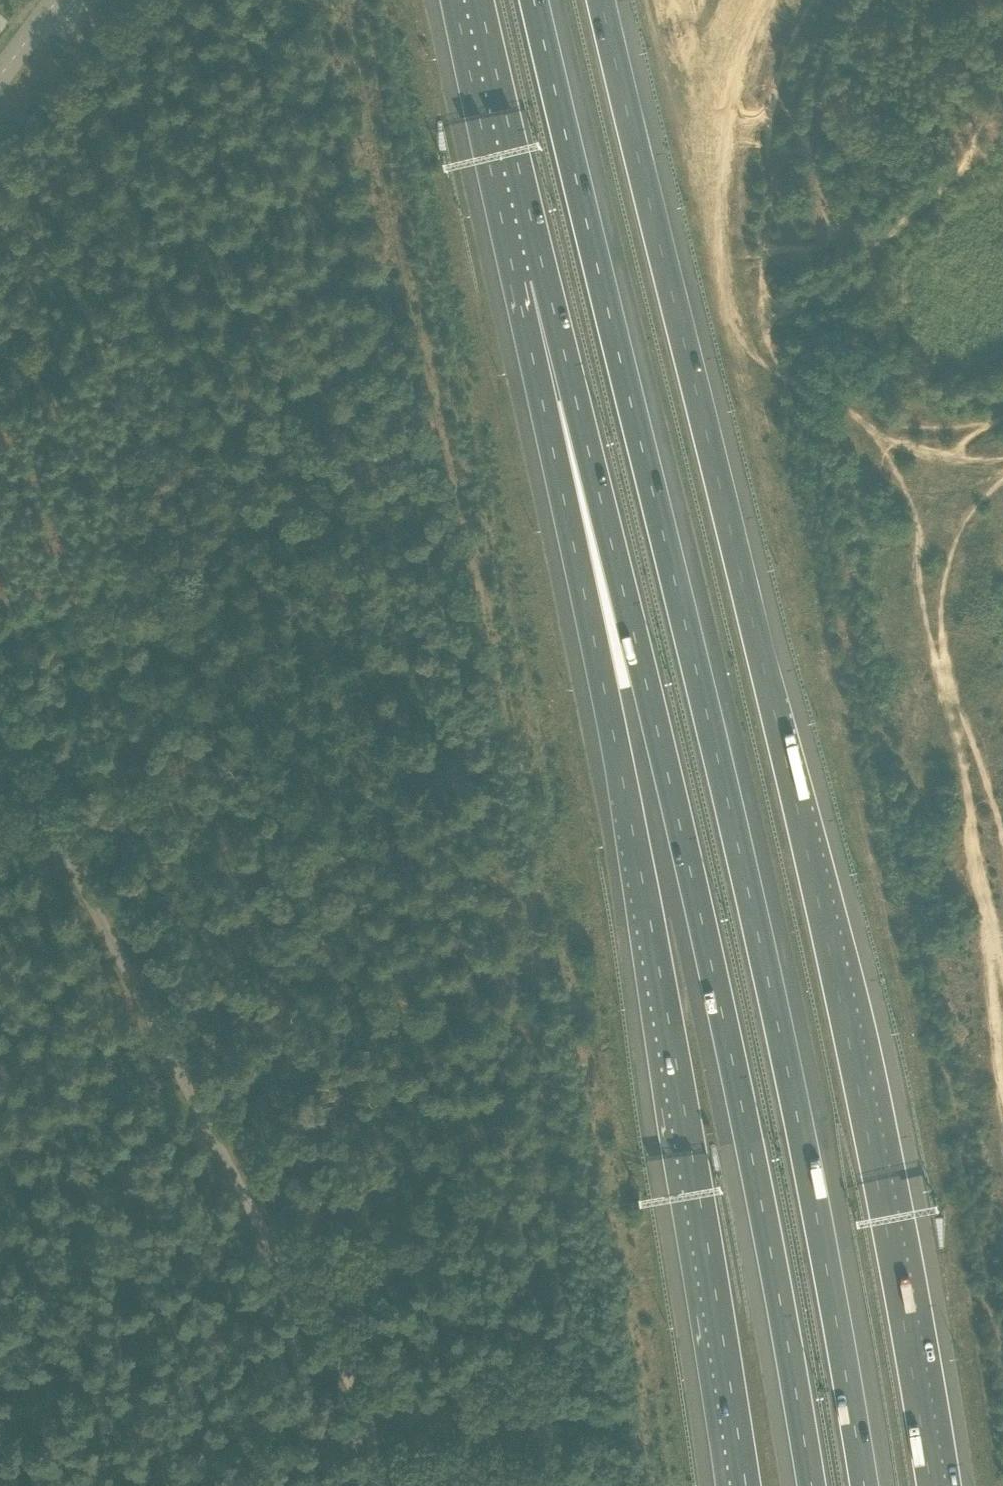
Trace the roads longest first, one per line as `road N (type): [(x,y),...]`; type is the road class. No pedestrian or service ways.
road 1 (motorway): [(928,1485),(896,1279),(819,903),(601,0)]
road 2 (motorway): [(861,1485),(825,1261),(755,921),(535,0)]
road 3 (motorway): [(544,275),(702,925),(809,1485)]
road 4 (motorway): [(544,275),(554,456),(744,1485)]
road 5 (unclassified): [(375,1485),(374,1437),(360,1394),(0,747)]
road 6 (motorway): [(481,0),(544,275)]

